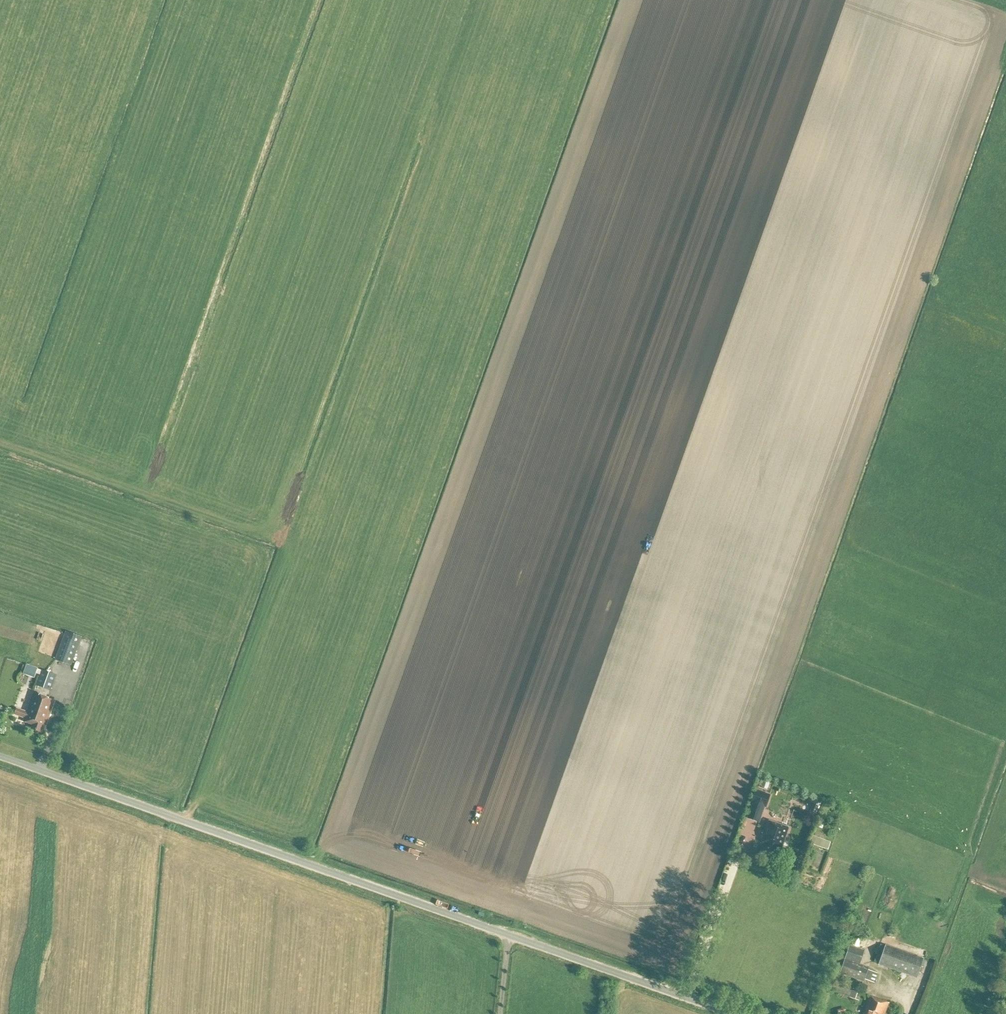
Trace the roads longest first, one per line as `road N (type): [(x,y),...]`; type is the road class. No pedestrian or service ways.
road 1 (unclassified): [(732,1013),(0,757)]
road 2 (track): [(684,997),(744,826)]

